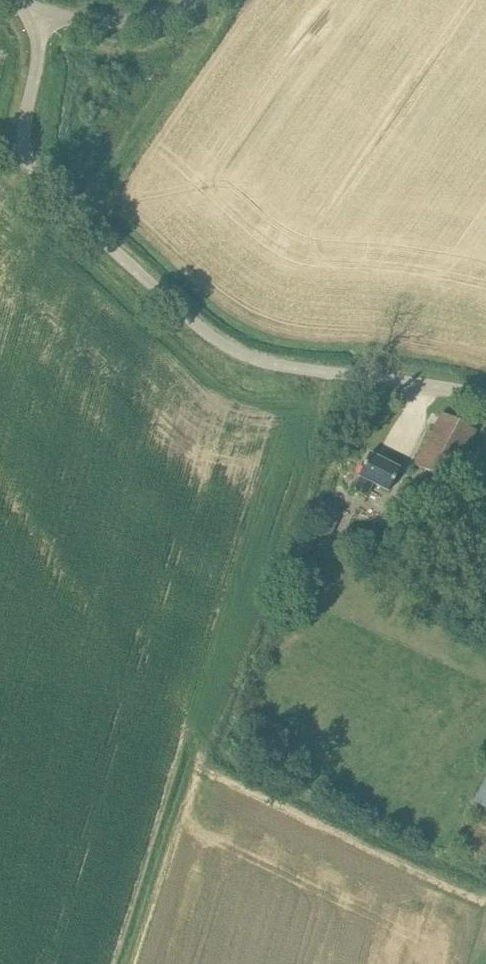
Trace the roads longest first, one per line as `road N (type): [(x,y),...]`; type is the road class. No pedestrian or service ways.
road 1 (unclassified): [(485,394),(265,364),(205,334),(110,253),(33,170),(25,130),(40,20)]
road 2 (unclassified): [(204,0),(120,23),(40,20)]

